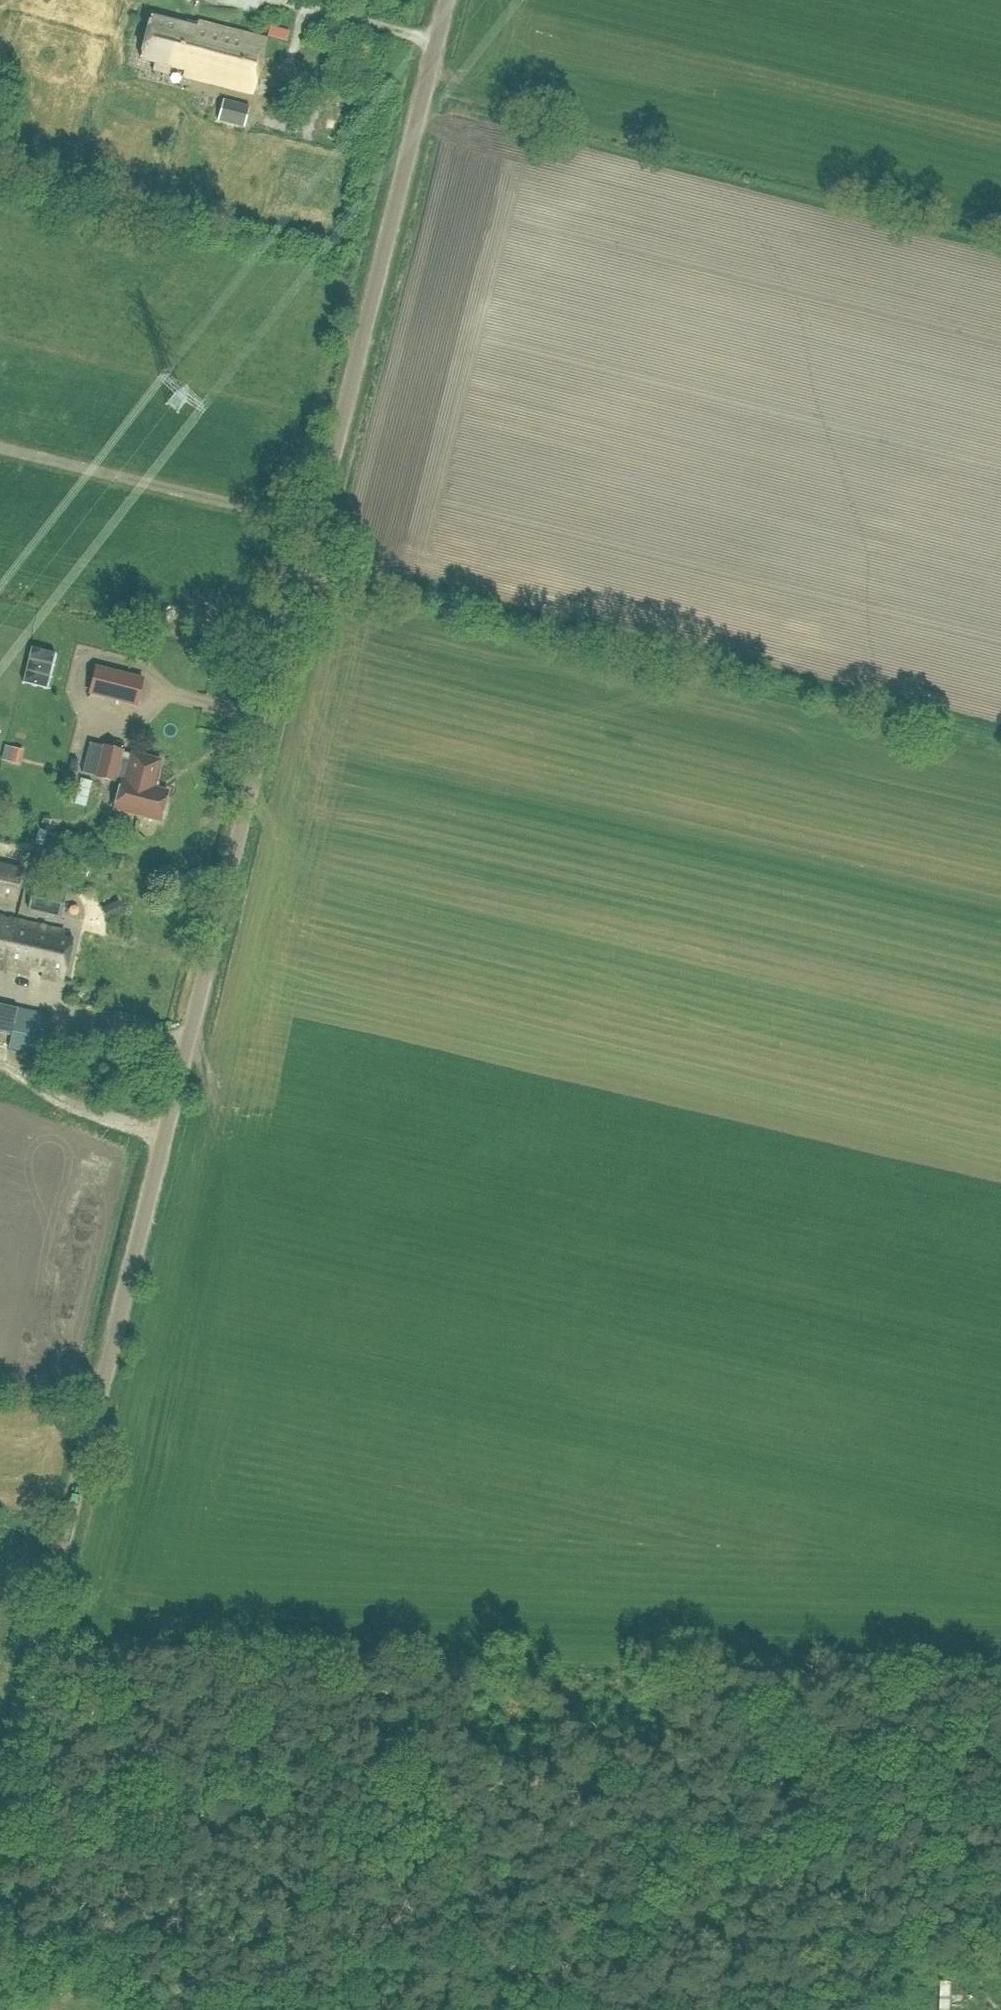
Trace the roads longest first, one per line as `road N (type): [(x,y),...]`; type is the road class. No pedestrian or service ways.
road 1 (unclassified): [(0,1798),(444,0)]
road 2 (track): [(1000,742),(303,571)]

